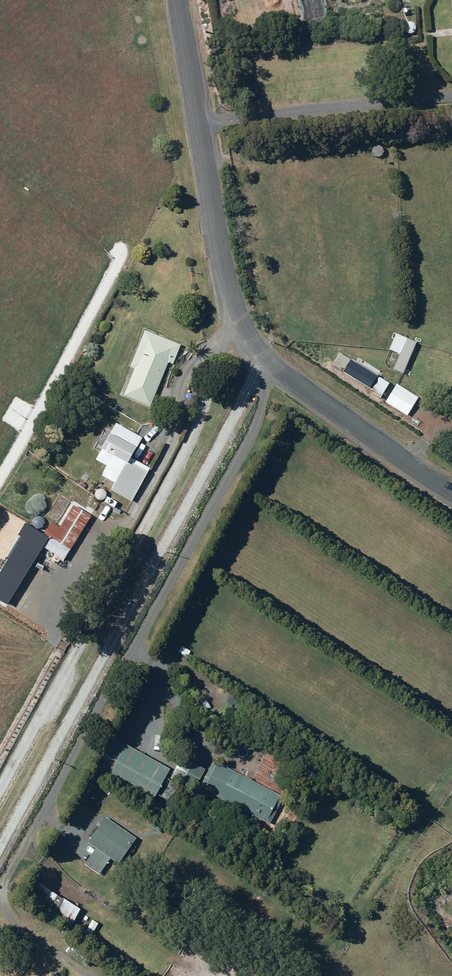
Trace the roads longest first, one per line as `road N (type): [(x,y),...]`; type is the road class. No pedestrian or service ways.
road 1 (residential): [(451,492),(290,381),(242,325),(215,228),(179,0)]

